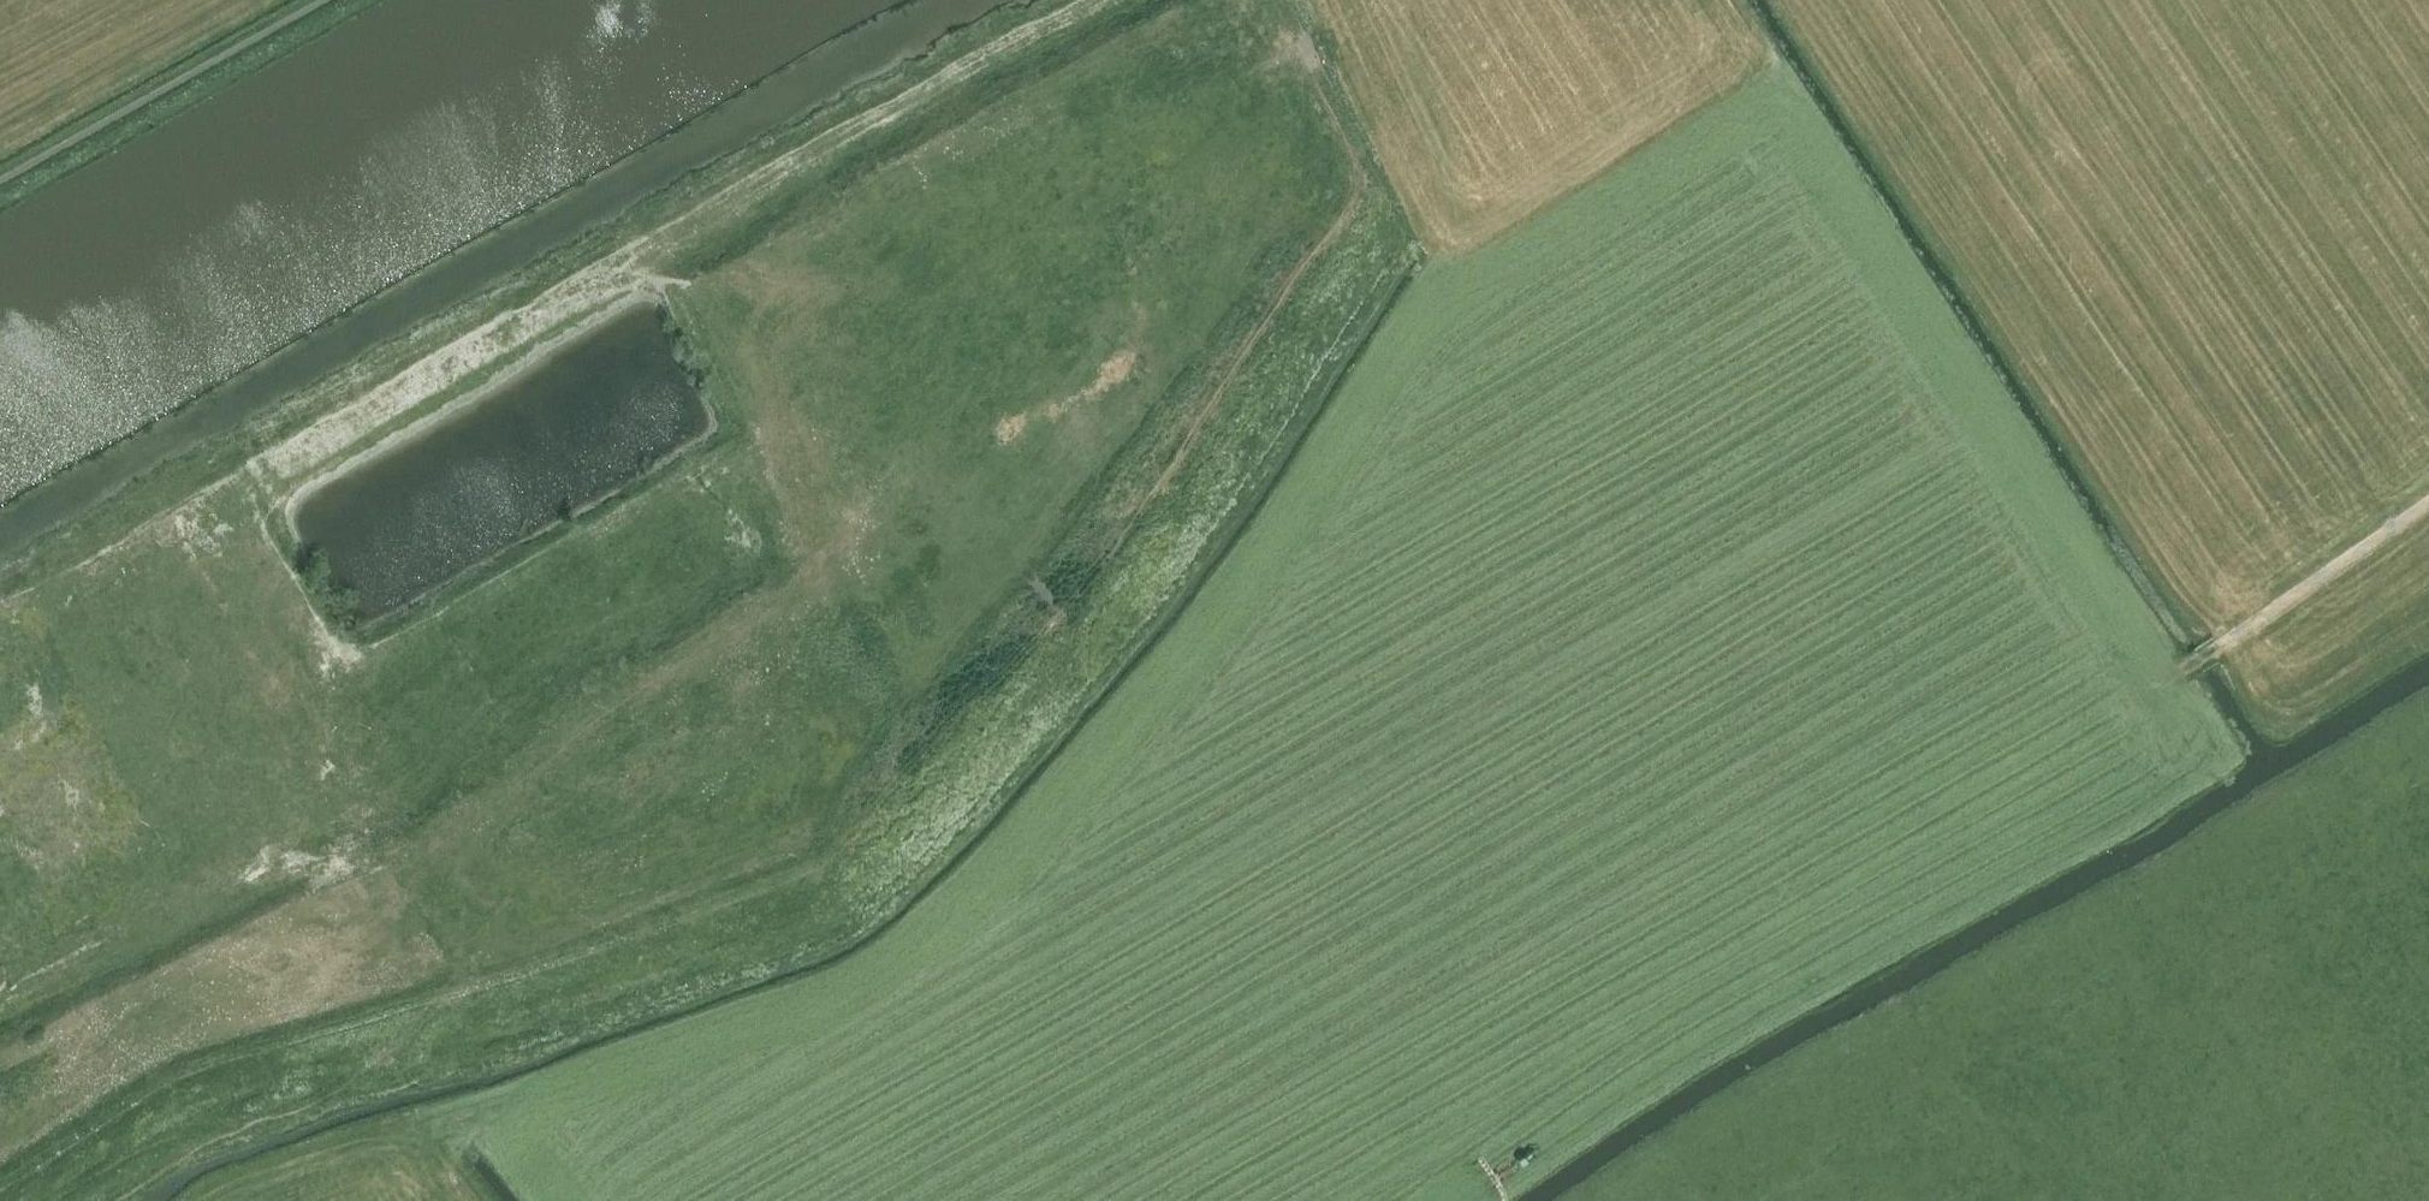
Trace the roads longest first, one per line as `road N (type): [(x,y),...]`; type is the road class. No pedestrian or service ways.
road 1 (track): [(2428,503),(2154,690)]

